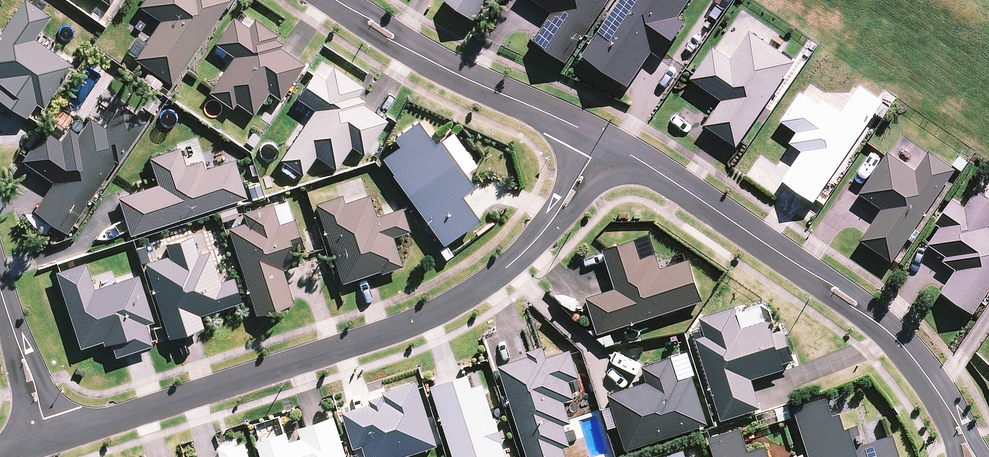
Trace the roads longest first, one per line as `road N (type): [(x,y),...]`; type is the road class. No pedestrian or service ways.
road 1 (residential): [(604,140),(551,223),(516,260),(440,309),(51,442)]
road 2 (residential): [(604,140),(883,327),(931,383),(966,456)]
road 3 (residential): [(333,0),(456,74),(604,140)]
road 4 (residential): [(0,291),(51,442)]

